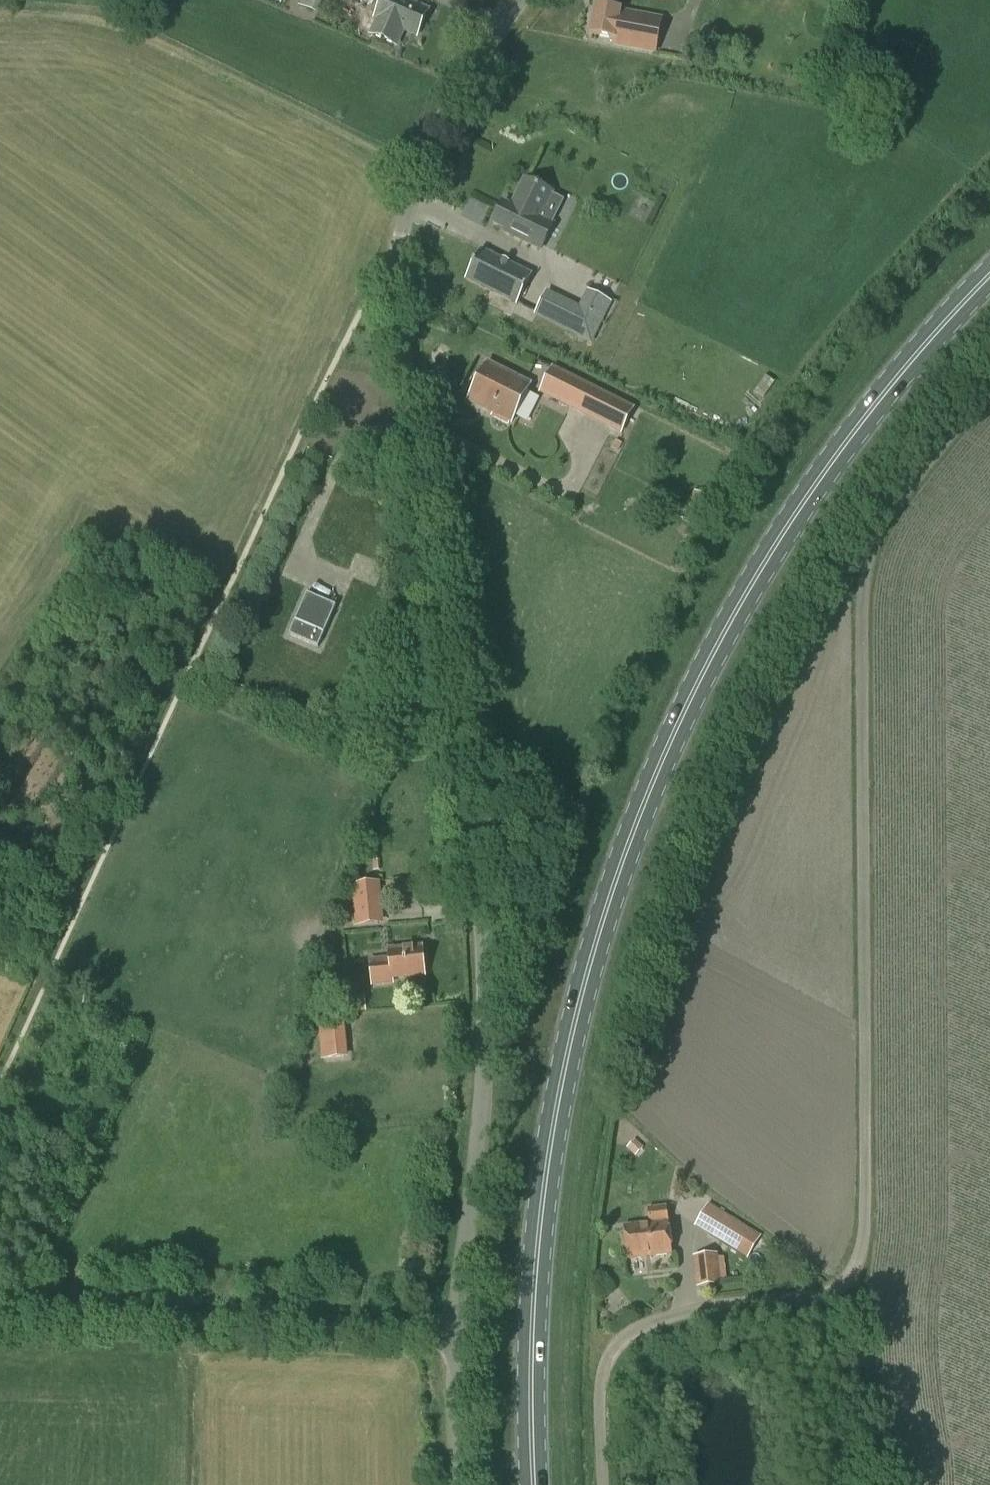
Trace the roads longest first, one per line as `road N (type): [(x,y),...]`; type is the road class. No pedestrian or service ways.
road 1 (unclassified): [(456,1336),(494,1022),(407,403),(400,245),(444,112),(528,0)]
road 2 (primary): [(532,1484),(535,1281),(563,1072),(648,803),(776,556),(848,447),(989,283)]
road 3 (unclassified): [(605,1484),(602,1368),(626,1336),(658,1321),(820,1298),(847,1283),(859,1258),(866,1217),(858,652),(868,572),(884,529),(919,478),(989,400)]
road 4 (unclassified): [(456,1336),(0,1315)]
road 5 (unclassified): [(458,1484),(456,1336)]

